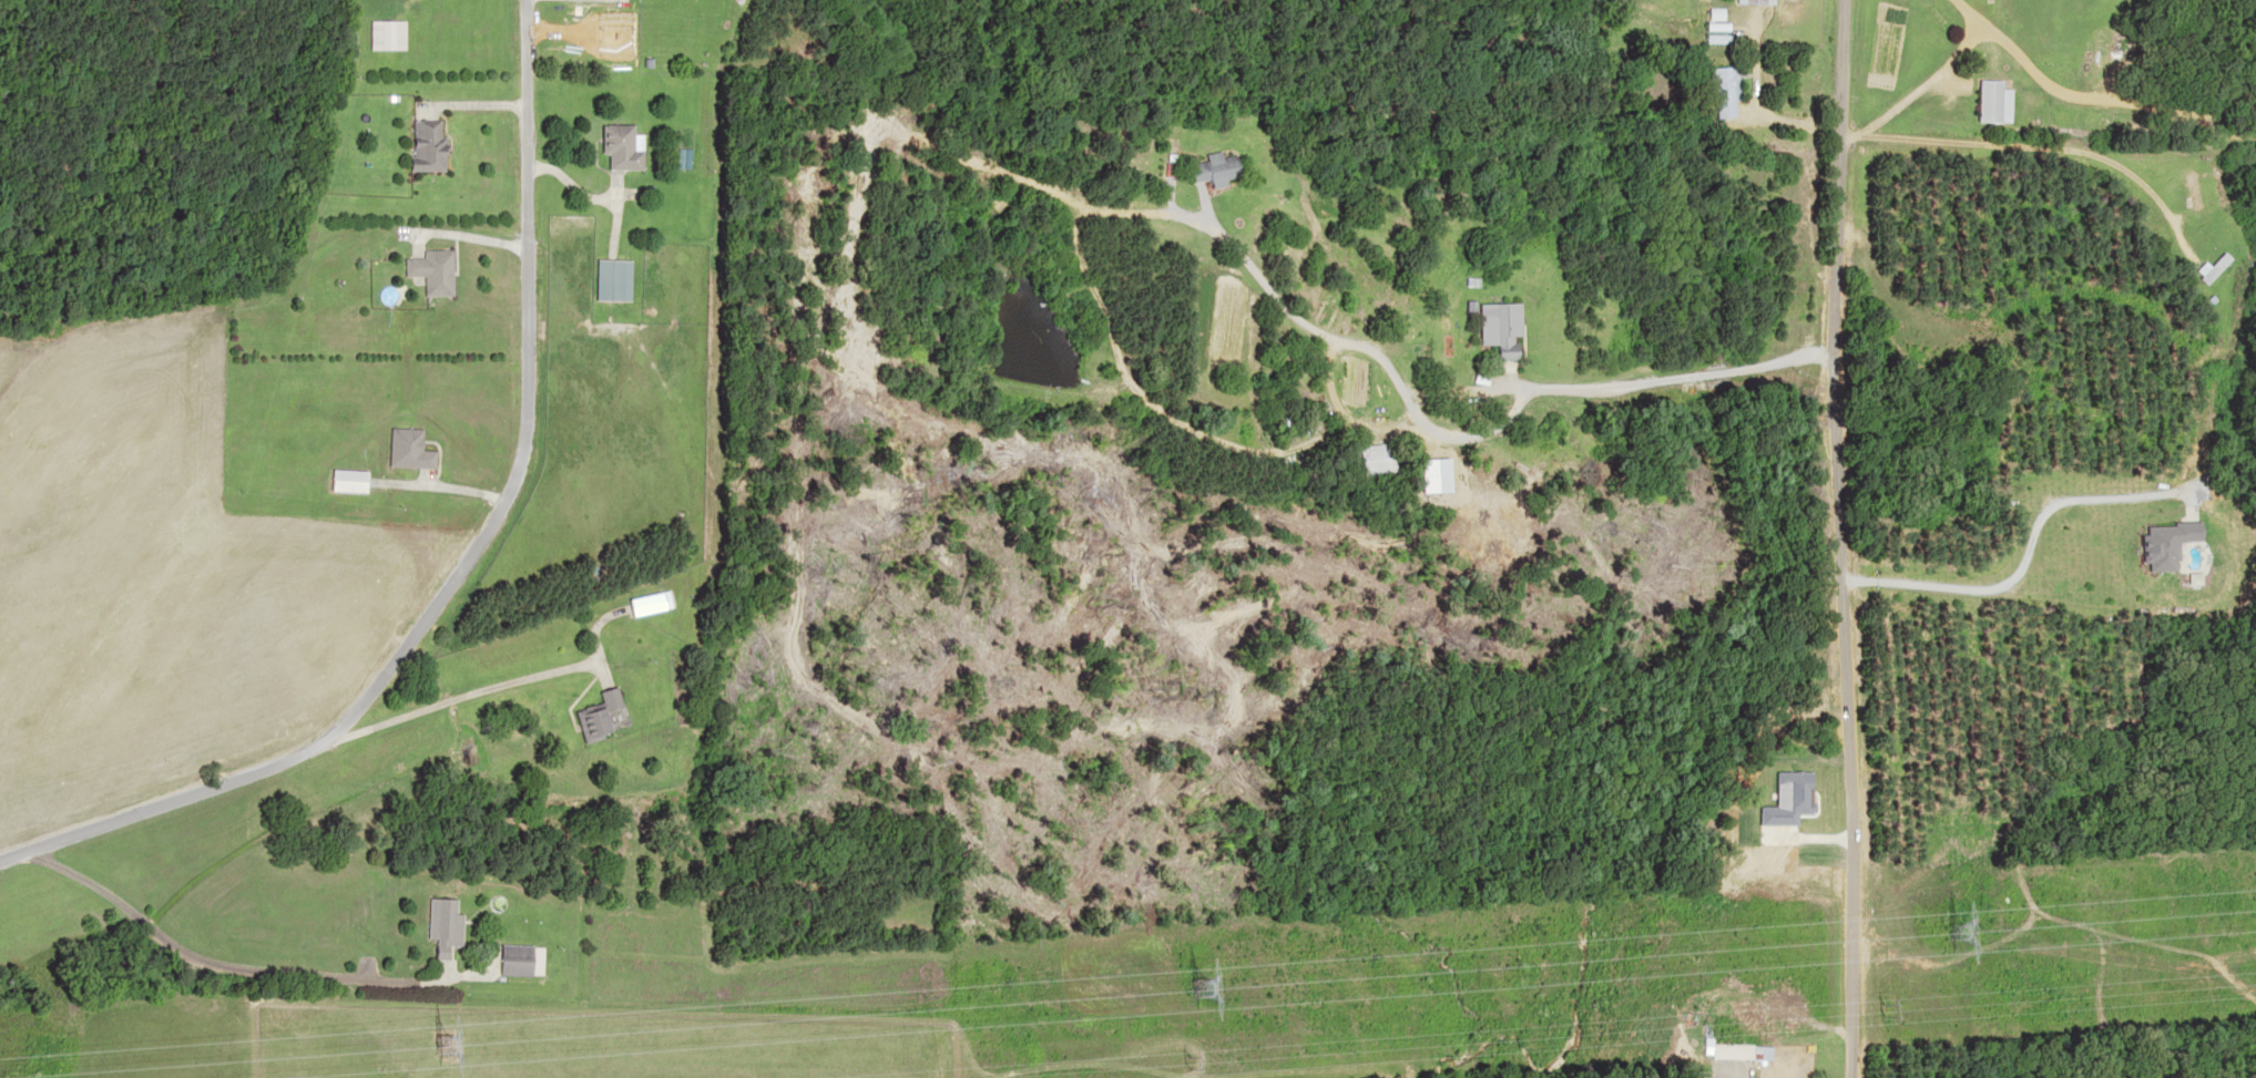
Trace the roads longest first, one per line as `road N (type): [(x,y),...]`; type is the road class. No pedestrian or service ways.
road 1 (residential): [(1859,1077),(1866,0)]

